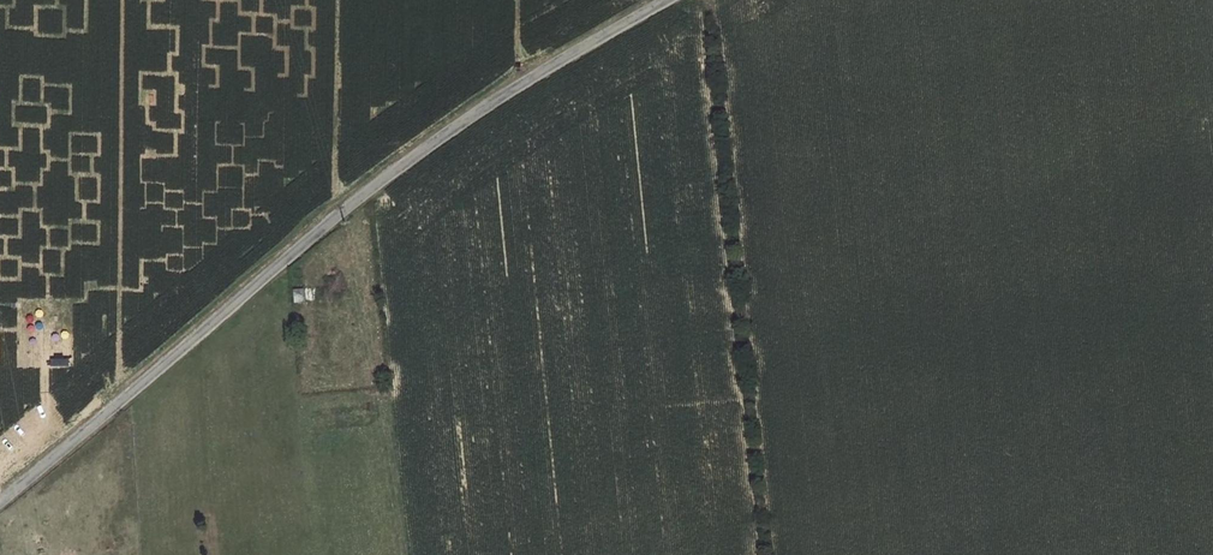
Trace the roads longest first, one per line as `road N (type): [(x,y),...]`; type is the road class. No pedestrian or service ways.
road 1 (unclassified): [(670,0),(517,81),(335,214),(0,502)]

